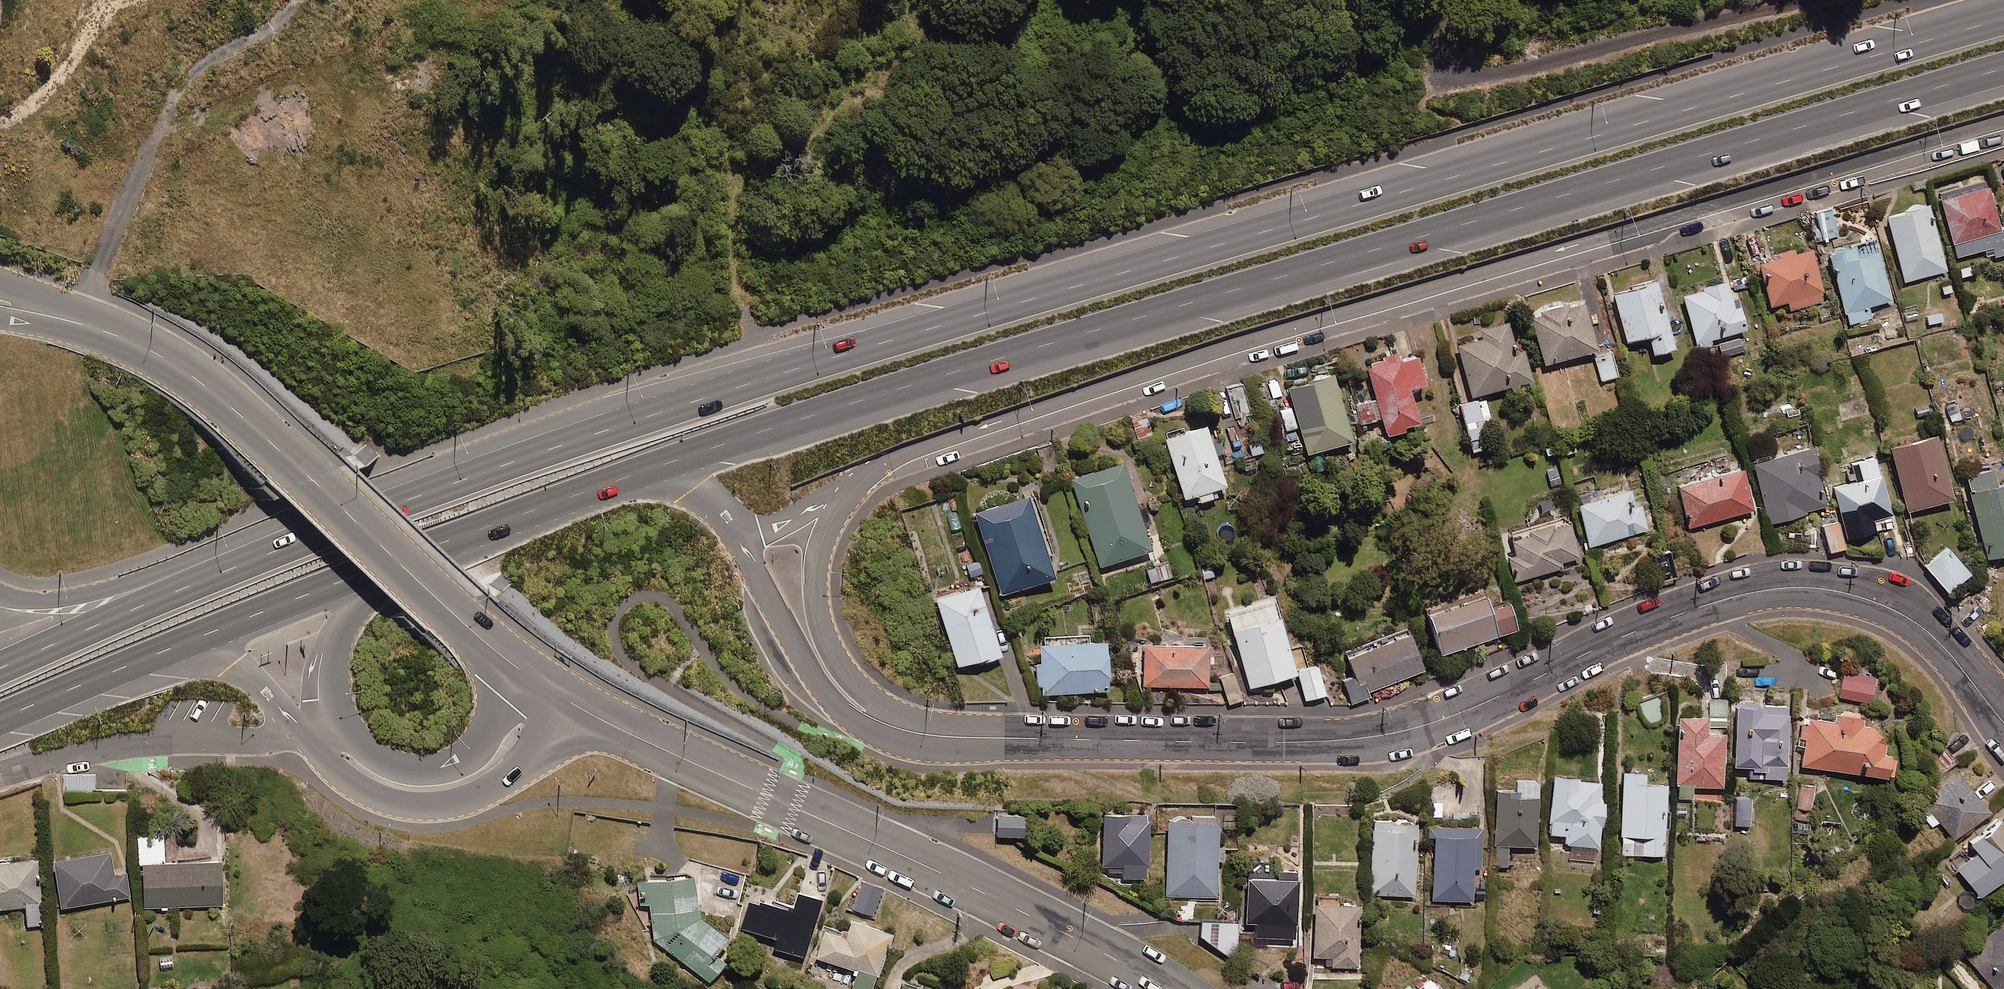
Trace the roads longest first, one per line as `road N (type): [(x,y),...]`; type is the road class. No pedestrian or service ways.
road 1 (trunk): [(177,591),(594,432),(835,354),(2003,20)]
road 2 (trunk): [(2003,69),(858,401),(667,464)]
road 3 (residential): [(2003,128),(921,456),(838,495)]
road 4 (tertiary): [(890,726),(965,738),(1392,734),(1503,696),(1675,615),(1800,585),(1874,598),(1934,636),(2003,737)]
road 5 (secondary): [(0,304),(118,337),(222,398),(531,678)]
road 6 (secondary): [(582,709),(962,880),(1171,988)]
road 7 (trunk): [(582,709),(495,778),(466,793),(411,802),(359,789),(293,730)]
road 8 (trunk): [(667,464),(384,566)]
road 9 (trunk): [(890,726),(858,724),(835,706),(790,644),(734,533)]
road 10 (residential): [(838,495),(814,553),(812,610),(824,641),(890,726)]
road 11 (trunk): [(334,714),(368,755),(426,766),(474,745),(531,678)]
road 12 (trunk): [(384,566),(169,649)]
road 13 (residential): [(293,730),(266,740),(169,741),(75,756)]
road 14 (motorway): [(0,668),(177,591)]
road 15 (motorway): [(169,649),(0,720)]
road 16 (trunk): [(0,595),(61,601),(144,583),(177,591)]
road 17 (trunk): [(384,566),(344,618),(331,667),(334,714)]
road 18 (trunk): [(293,730),(229,666),(169,649)]

